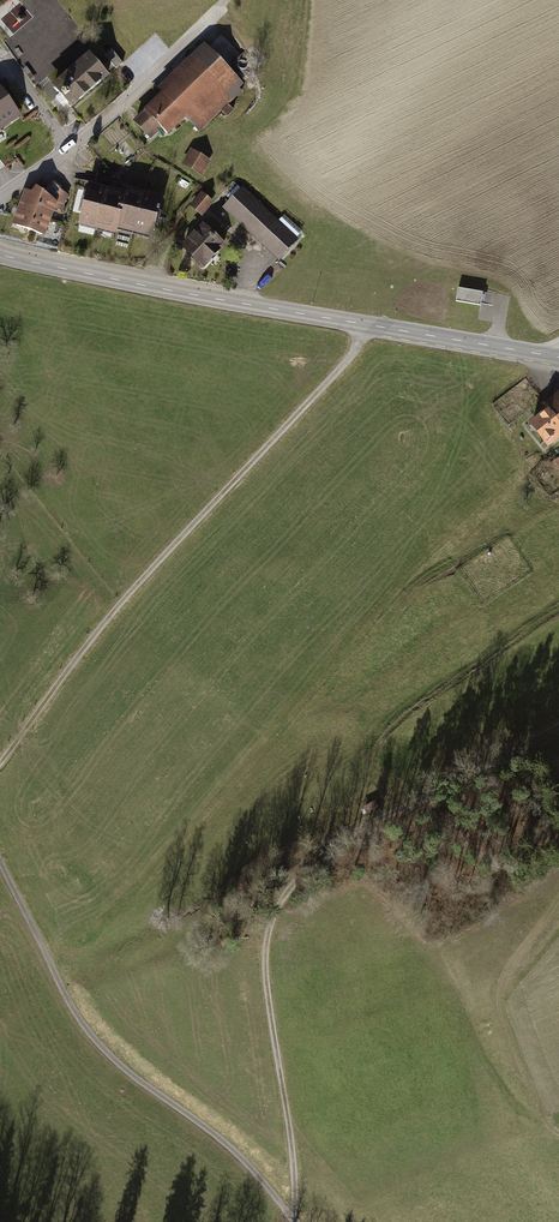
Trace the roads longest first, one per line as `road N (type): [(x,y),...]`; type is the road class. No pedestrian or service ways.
road 1 (track): [(290,1221),(294,1163),(266,950),(298,875),(376,823),(558,728)]
road 2 (track): [(364,325),(354,353),(121,599),(0,763)]
road 3 (tertiary): [(558,357),(0,255)]
road 4 (track): [(0,859),(68,1002),(110,1056),(219,1138),(299,1221)]
road 5 (residential): [(212,19),(84,141),(0,197)]
road 6 (track): [(558,898),(496,998),(539,1113),(558,1132)]

